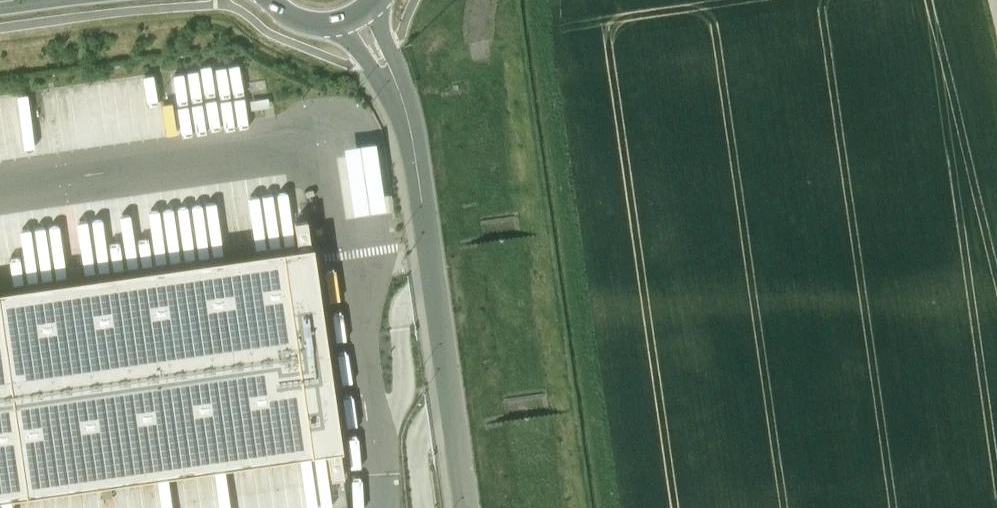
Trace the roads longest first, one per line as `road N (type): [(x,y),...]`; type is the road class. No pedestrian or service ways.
road 1 (unclassified): [(463,507),(411,136),(390,74),(361,23)]

